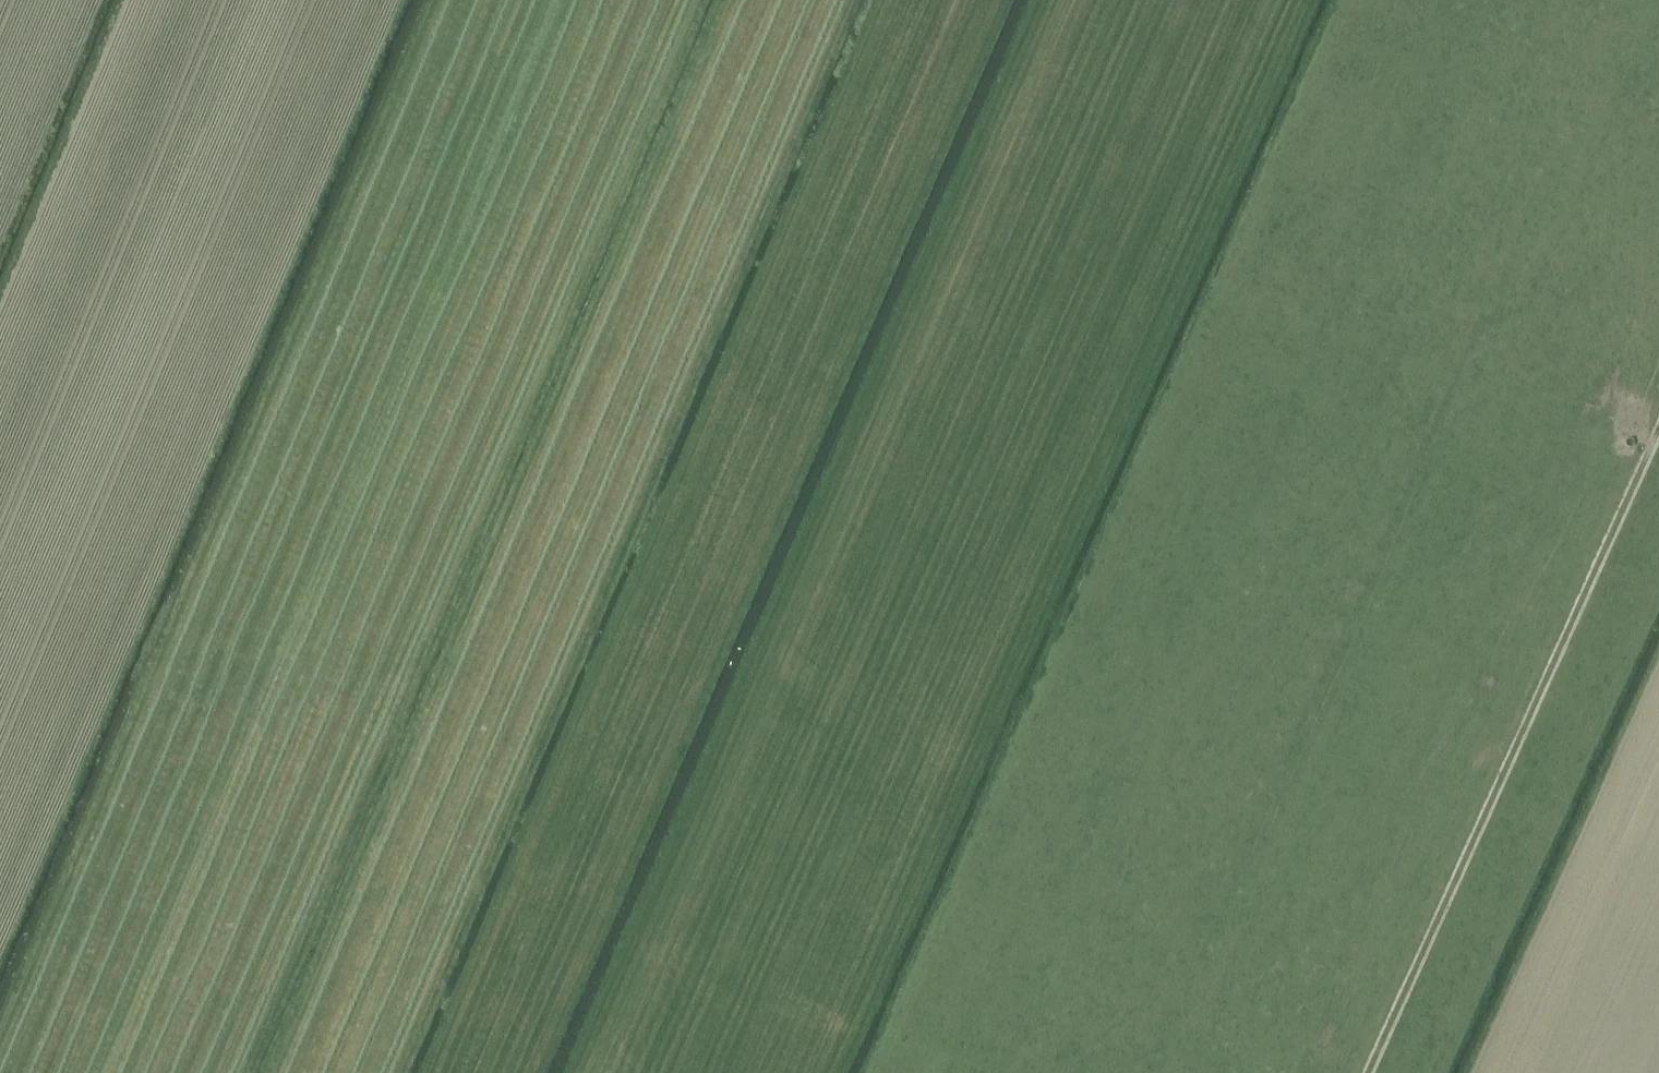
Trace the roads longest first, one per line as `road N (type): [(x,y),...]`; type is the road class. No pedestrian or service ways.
road 1 (track): [(1367,1072),(1658,428)]

